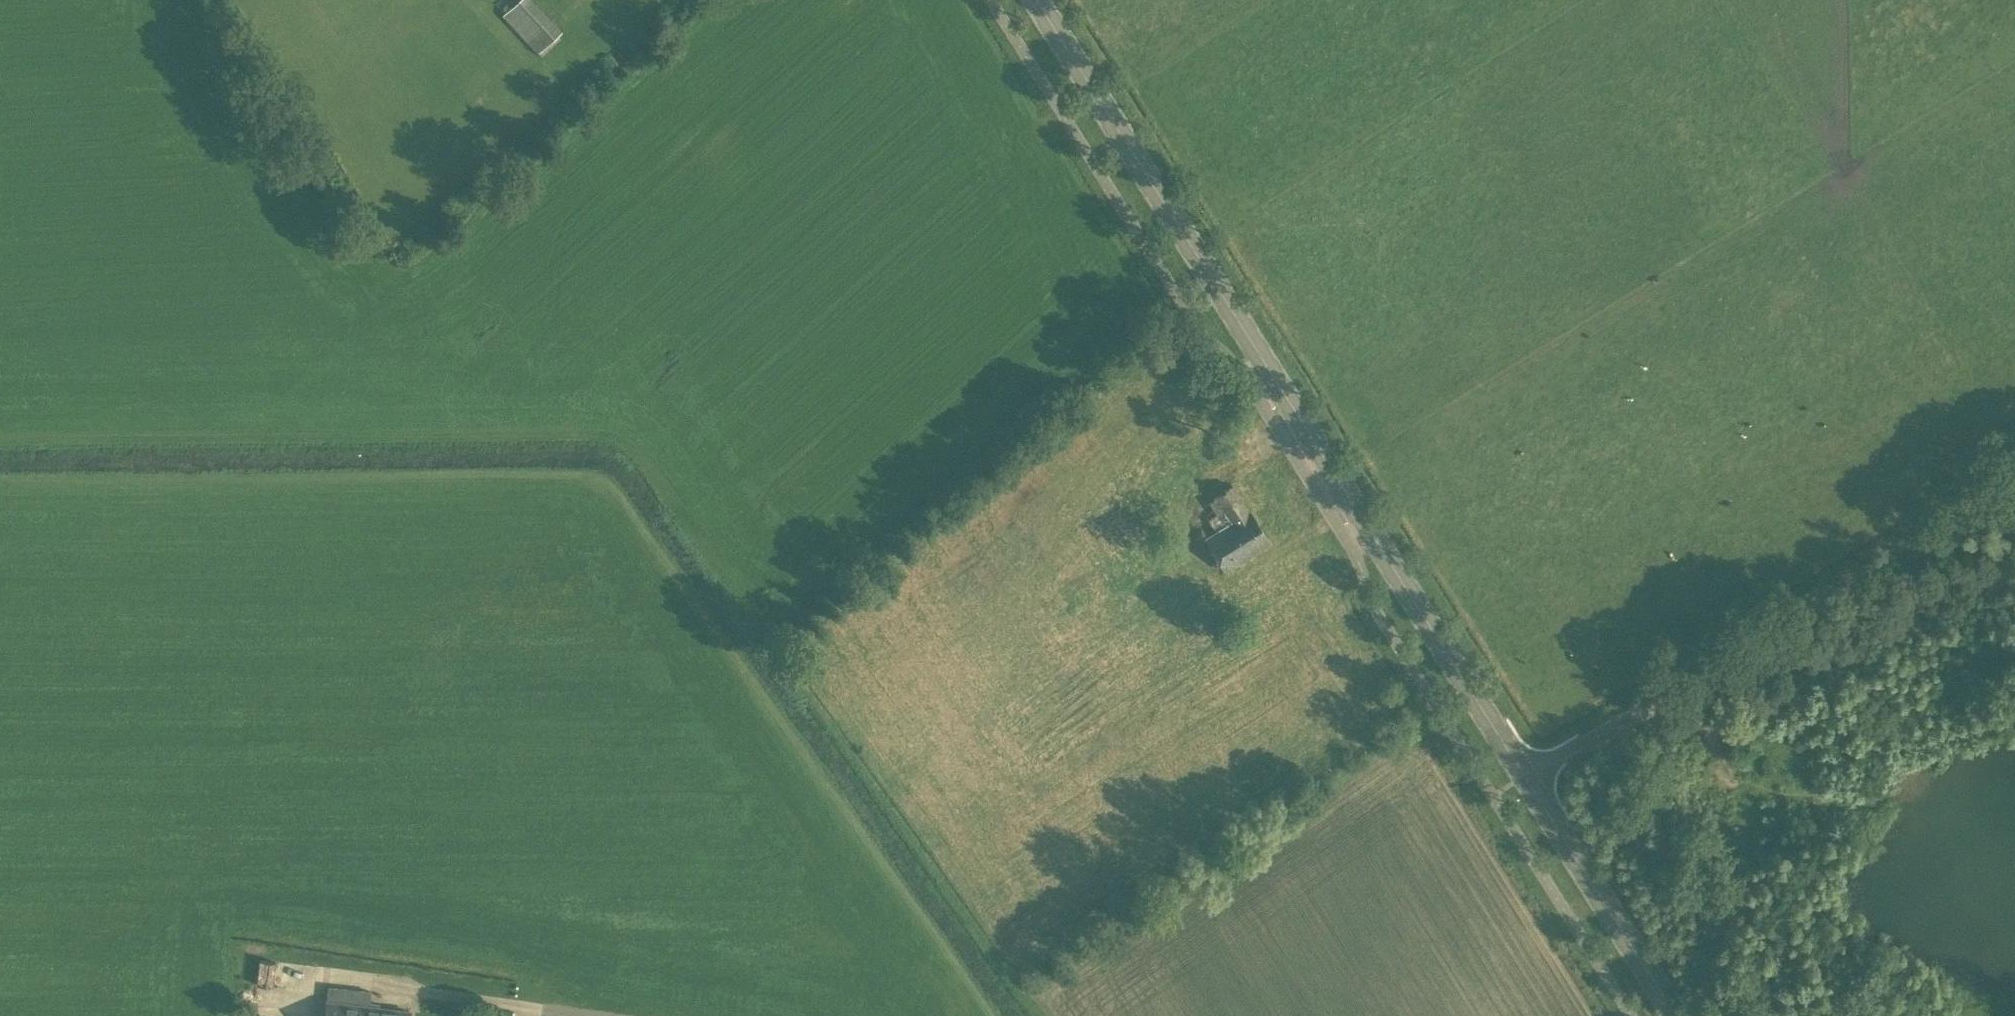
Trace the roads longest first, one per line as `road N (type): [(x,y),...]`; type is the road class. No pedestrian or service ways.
road 1 (secondary): [(1525,776),(1042,0)]
road 2 (unclassified): [(1525,776),(2014,479)]
road 3 (secondary): [(1680,1015),(1525,776)]

